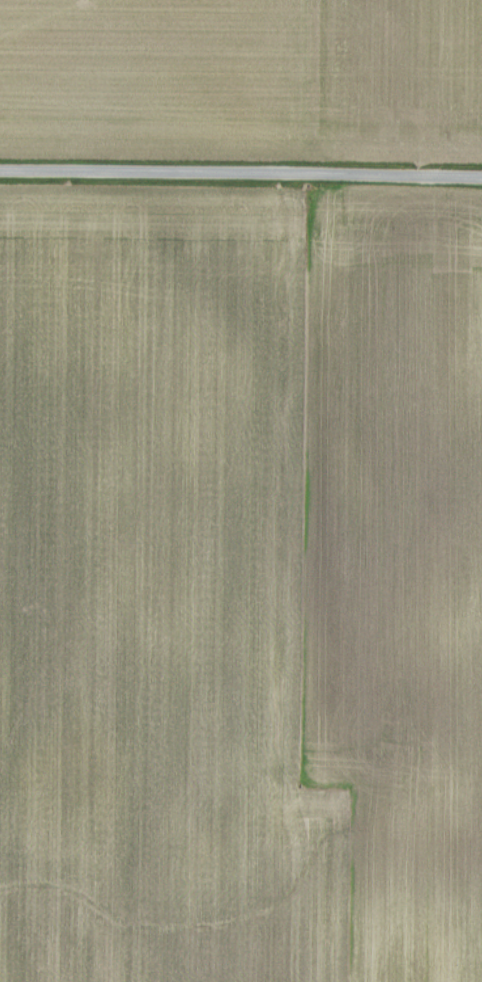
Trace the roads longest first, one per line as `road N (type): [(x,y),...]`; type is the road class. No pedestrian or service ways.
road 1 (residential): [(481,177),(0,173)]

